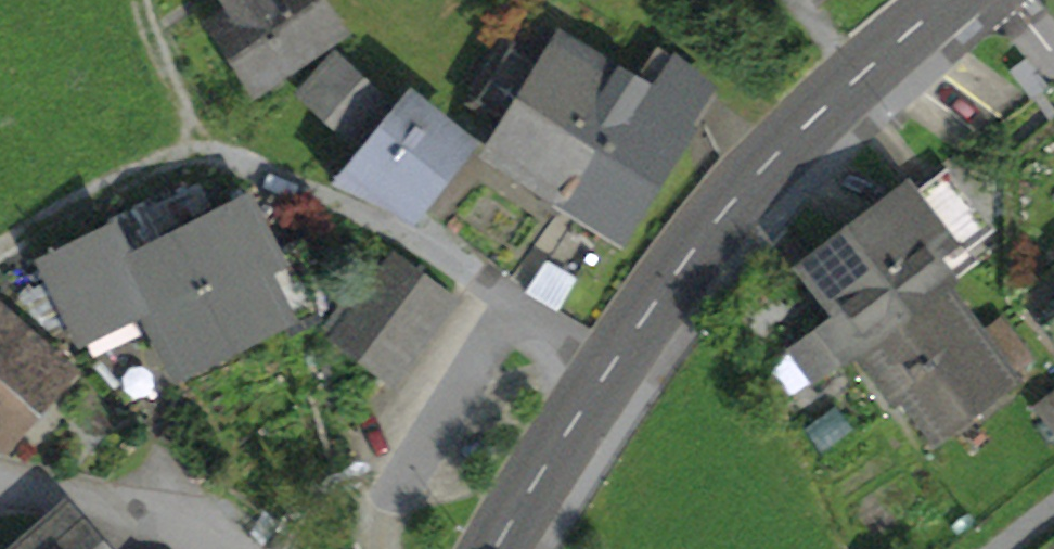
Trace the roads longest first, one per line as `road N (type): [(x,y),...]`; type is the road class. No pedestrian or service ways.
road 1 (primary): [(944,0),(832,96),(692,248),(491,548)]
road 2 (track): [(0,257),(212,152)]
road 3 (residential): [(211,548),(98,501),(0,496)]
road 4 (track): [(212,152),(140,0)]

